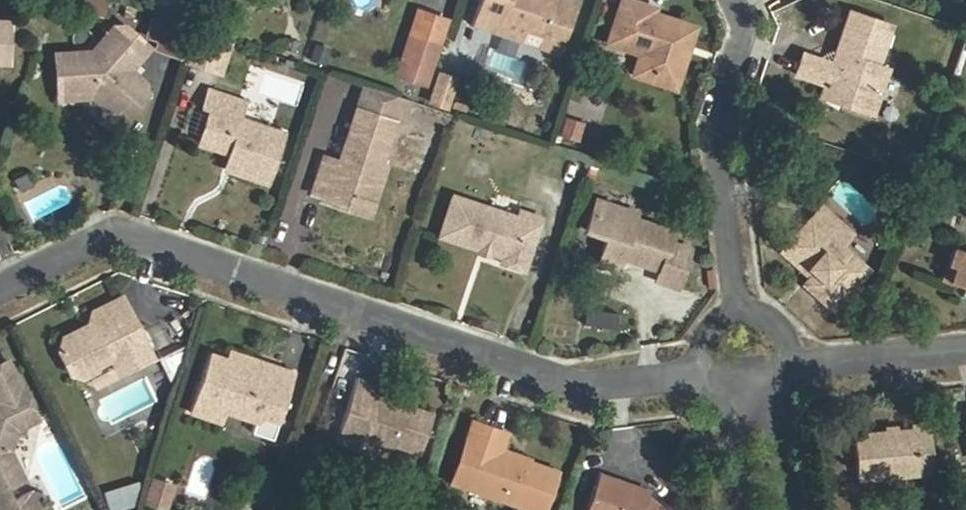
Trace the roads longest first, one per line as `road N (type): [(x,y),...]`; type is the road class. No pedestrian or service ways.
road 1 (residential): [(0,293),(104,241),(144,241),(574,385),(618,392),(699,383)]
road 2 (residential): [(745,316),(719,129),(749,41),(745,0)]
road 3 (residential): [(816,377),(965,348)]

